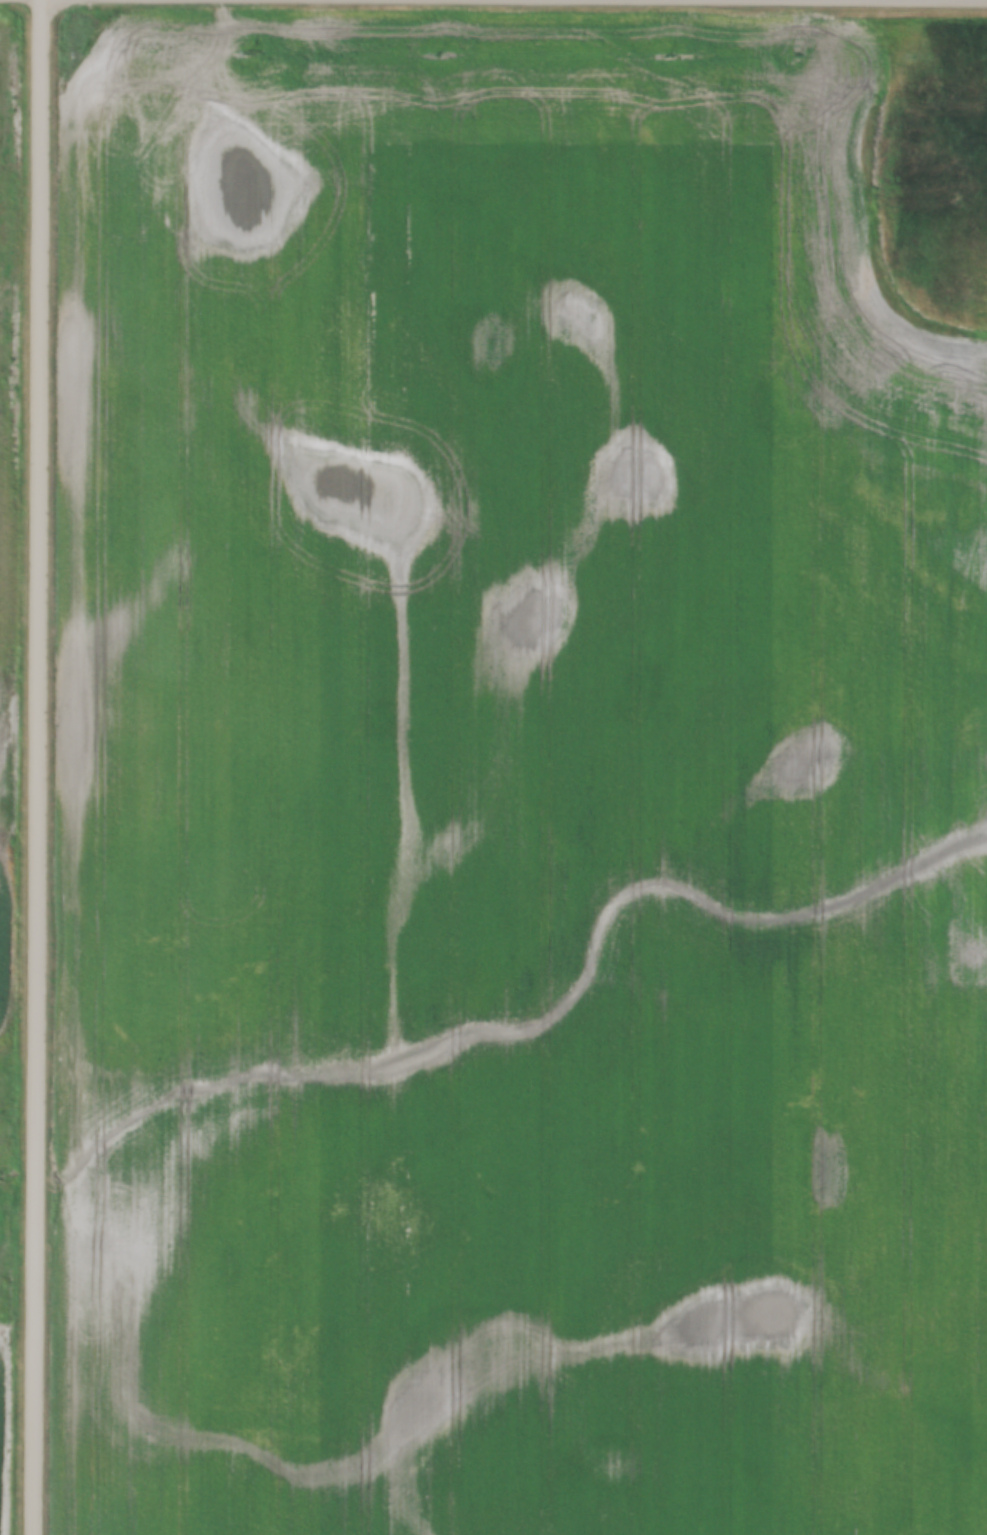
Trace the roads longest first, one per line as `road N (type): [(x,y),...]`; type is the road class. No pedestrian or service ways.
road 1 (tertiary): [(33,1534),(42,0)]

